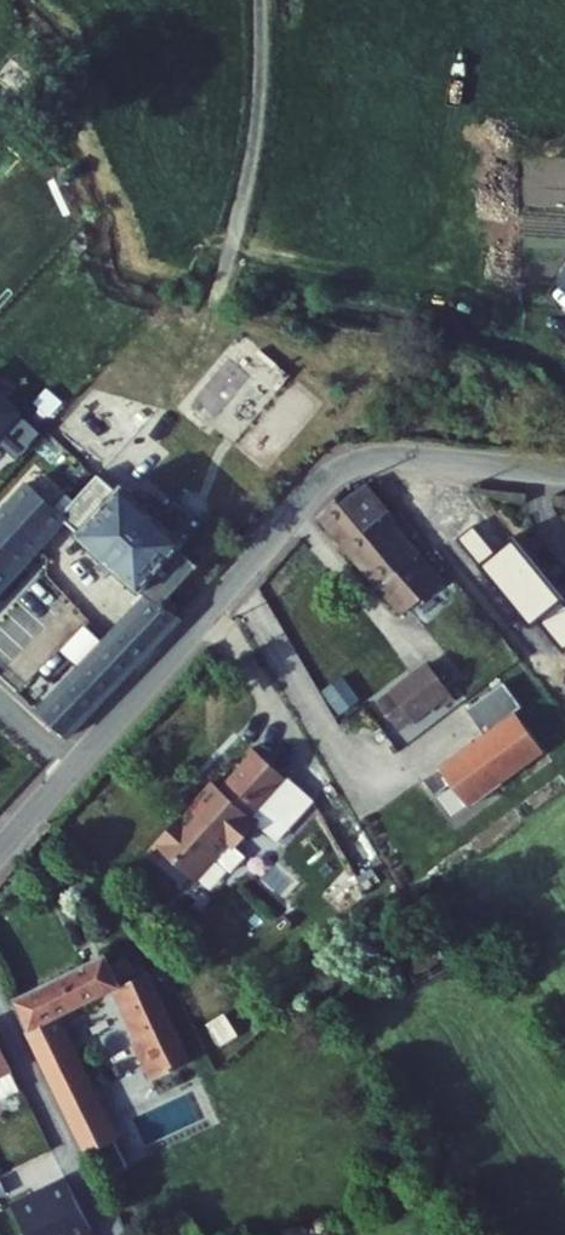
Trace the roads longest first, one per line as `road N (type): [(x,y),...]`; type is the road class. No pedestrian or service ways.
road 1 (residential): [(564,474),(382,457),(345,466),(0,851)]

